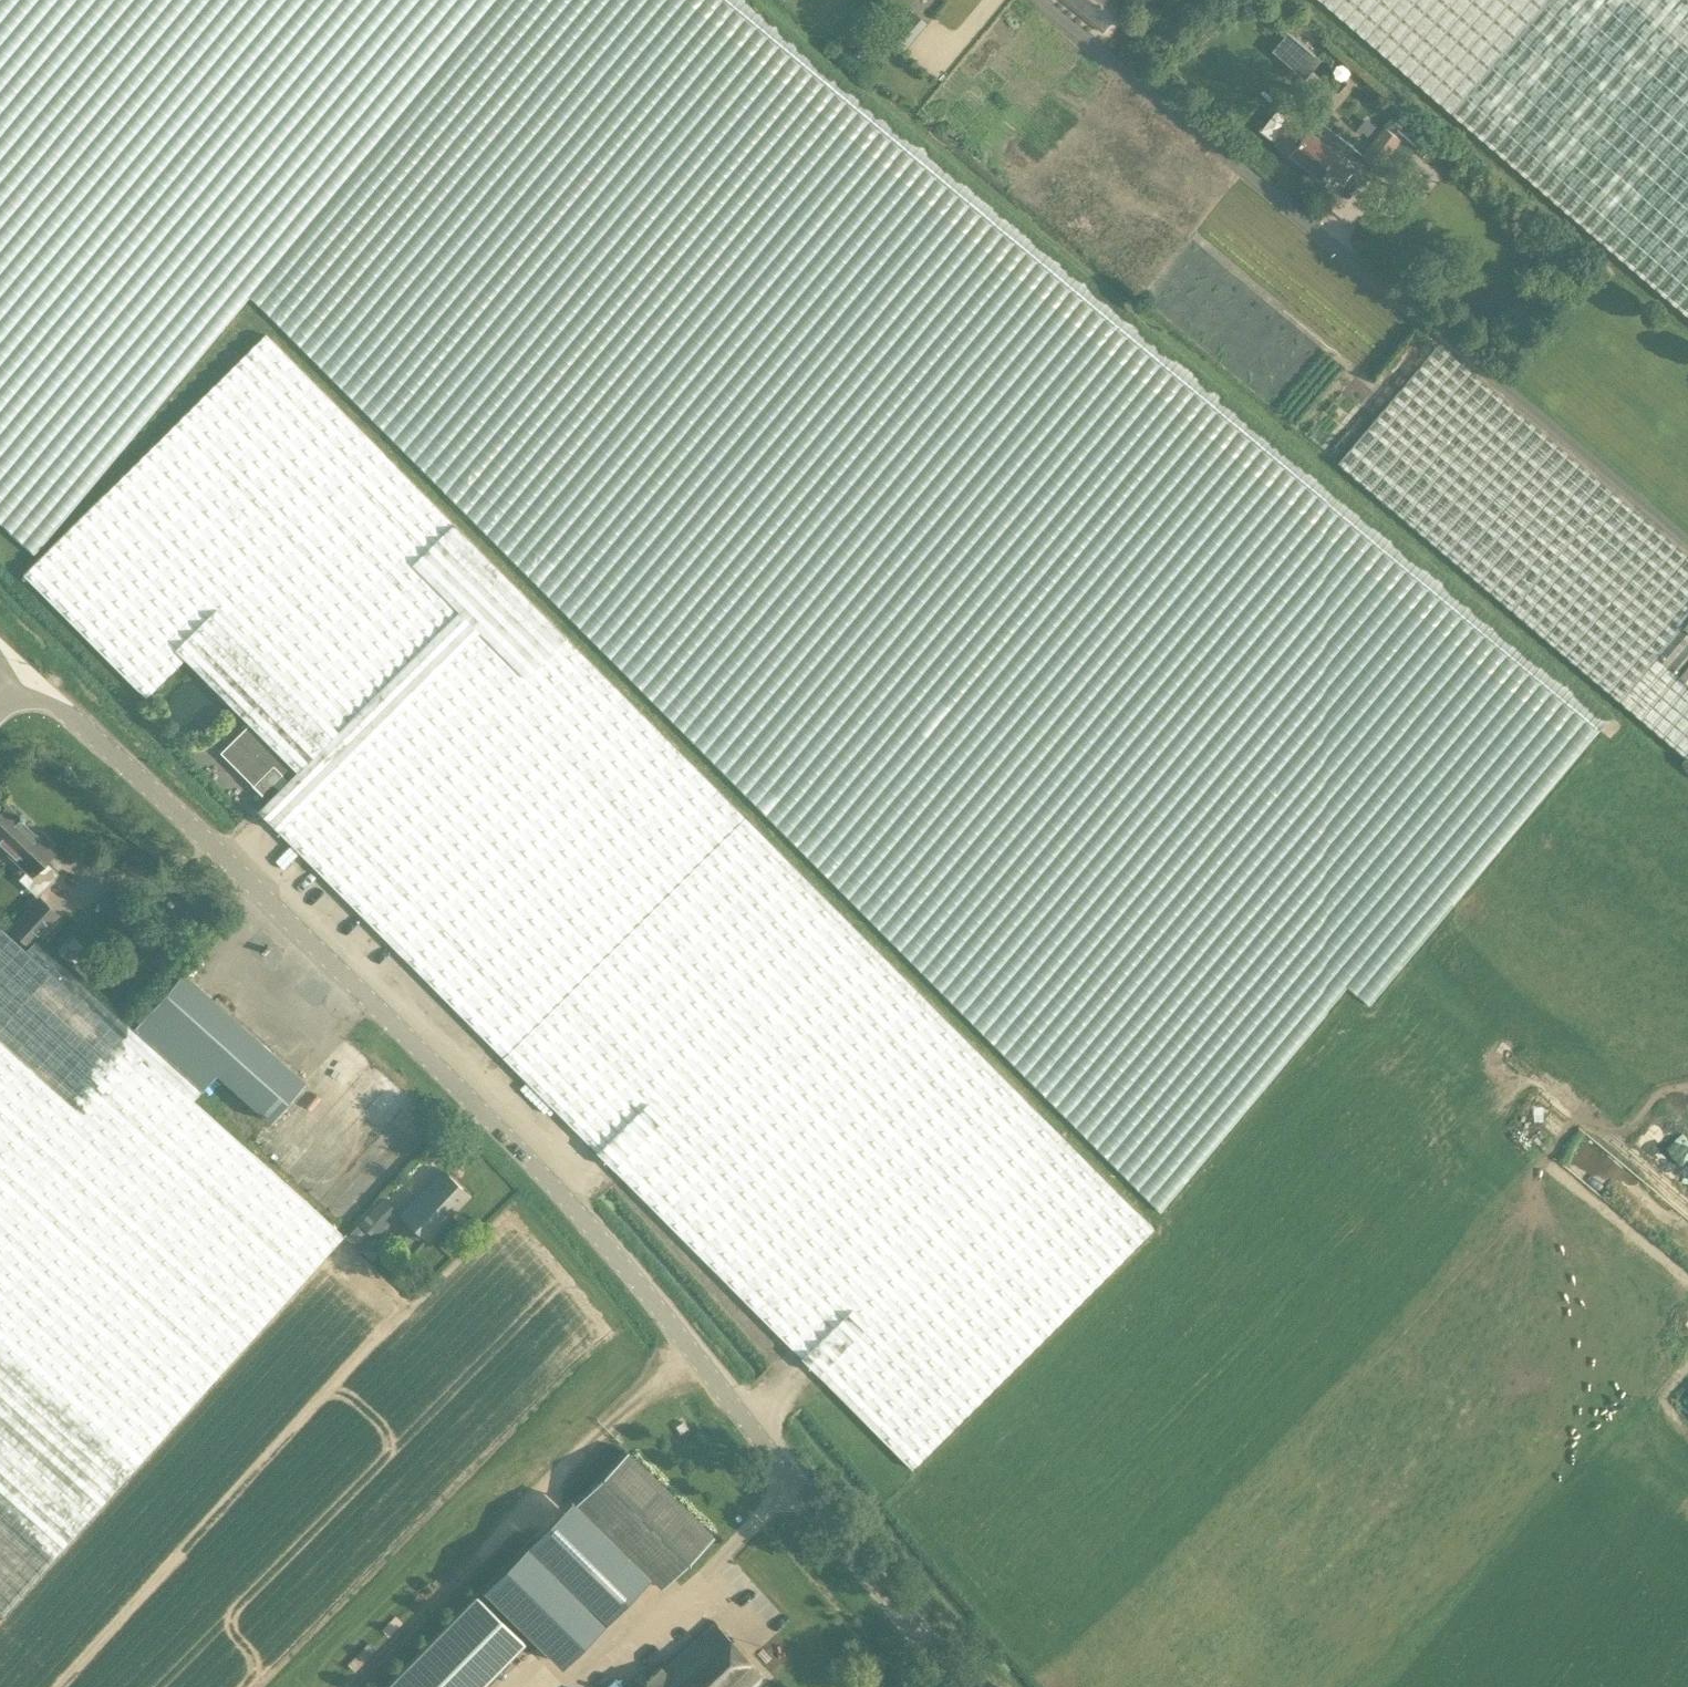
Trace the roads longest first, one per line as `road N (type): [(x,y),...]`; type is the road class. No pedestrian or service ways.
road 1 (unclassified): [(960,1686),(557,1194),(388,1010),(27,678)]
road 2 (unclassified): [(1687,550),(1033,0)]

